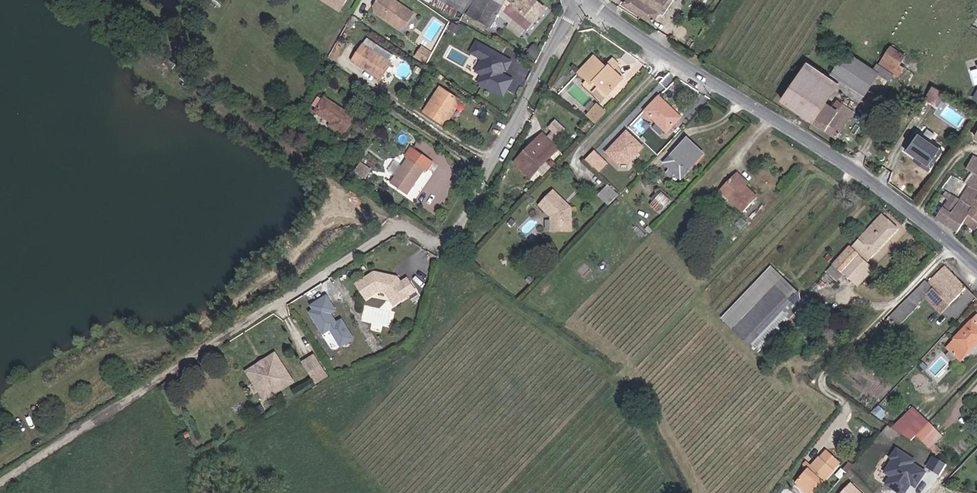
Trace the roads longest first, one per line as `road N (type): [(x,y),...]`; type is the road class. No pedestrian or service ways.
road 1 (residential): [(579,0),(447,245),(397,226),(280,304)]
road 2 (residential): [(588,0),(902,205),(976,268)]
road 3 (track): [(280,304),(0,482)]

